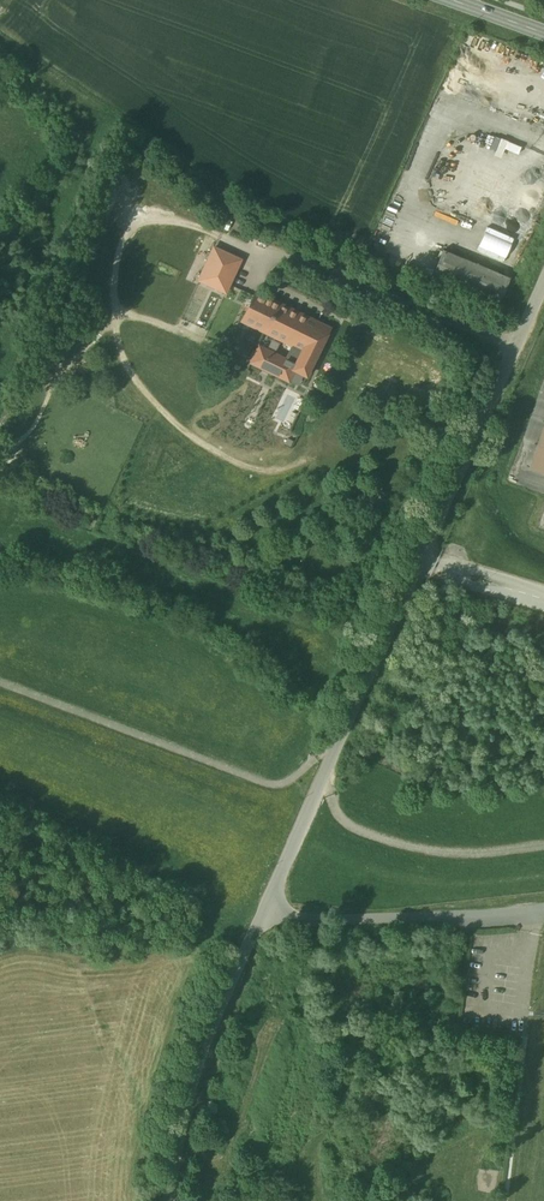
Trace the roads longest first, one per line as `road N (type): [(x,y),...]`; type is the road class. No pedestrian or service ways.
road 1 (unclassified): [(543,290),(264,912)]
road 2 (track): [(0,683),(270,786),(334,750)]
road 3 (unclassified): [(264,912),(205,1046),(170,1200)]
road 4 (unclassified): [(264,912),(303,921),(543,908)]

